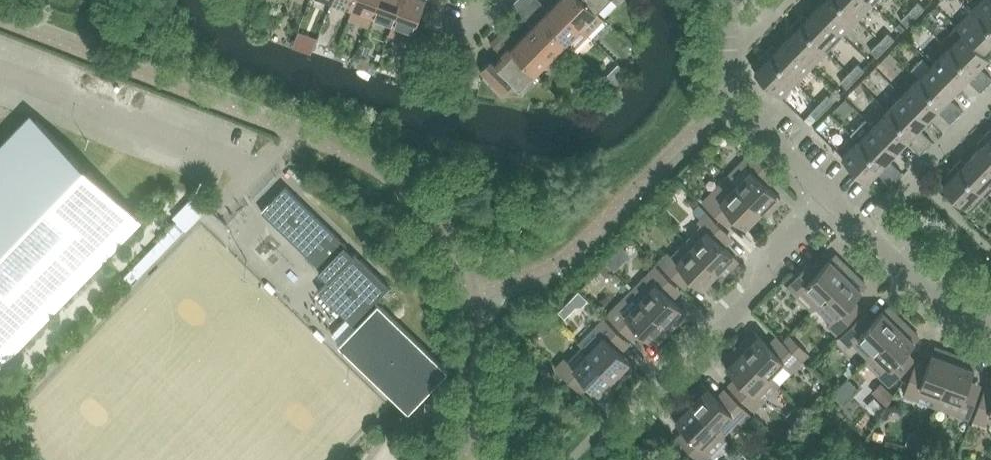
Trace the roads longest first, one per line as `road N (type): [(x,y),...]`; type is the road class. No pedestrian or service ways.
road 1 (residential): [(829,201),(615,421)]
road 2 (residential): [(829,201),(727,105),(730,0)]
road 3 (residential): [(990,321),(959,309),(829,201)]

